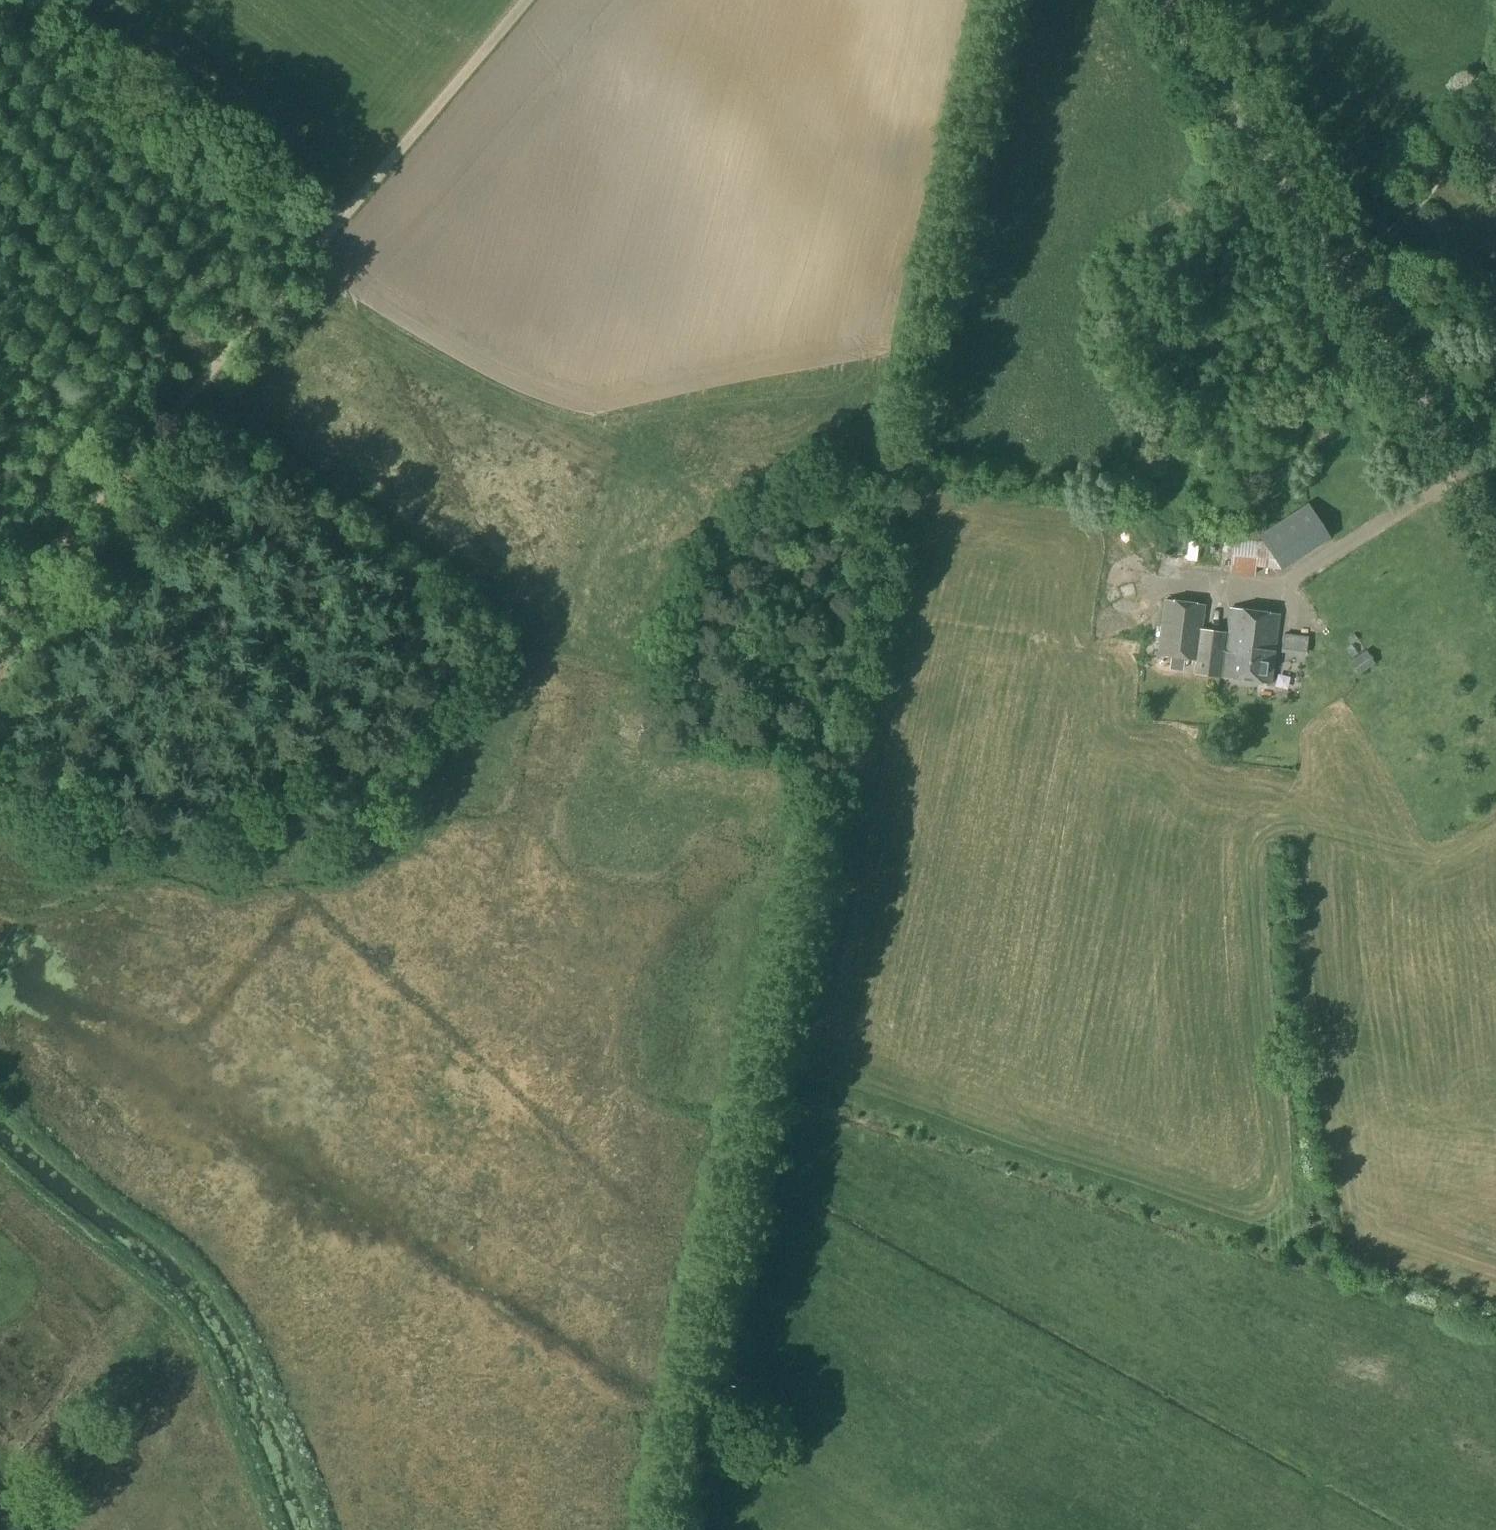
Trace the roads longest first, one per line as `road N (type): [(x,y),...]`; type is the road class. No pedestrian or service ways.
road 1 (unclassified): [(1495,529),(1162,0)]

